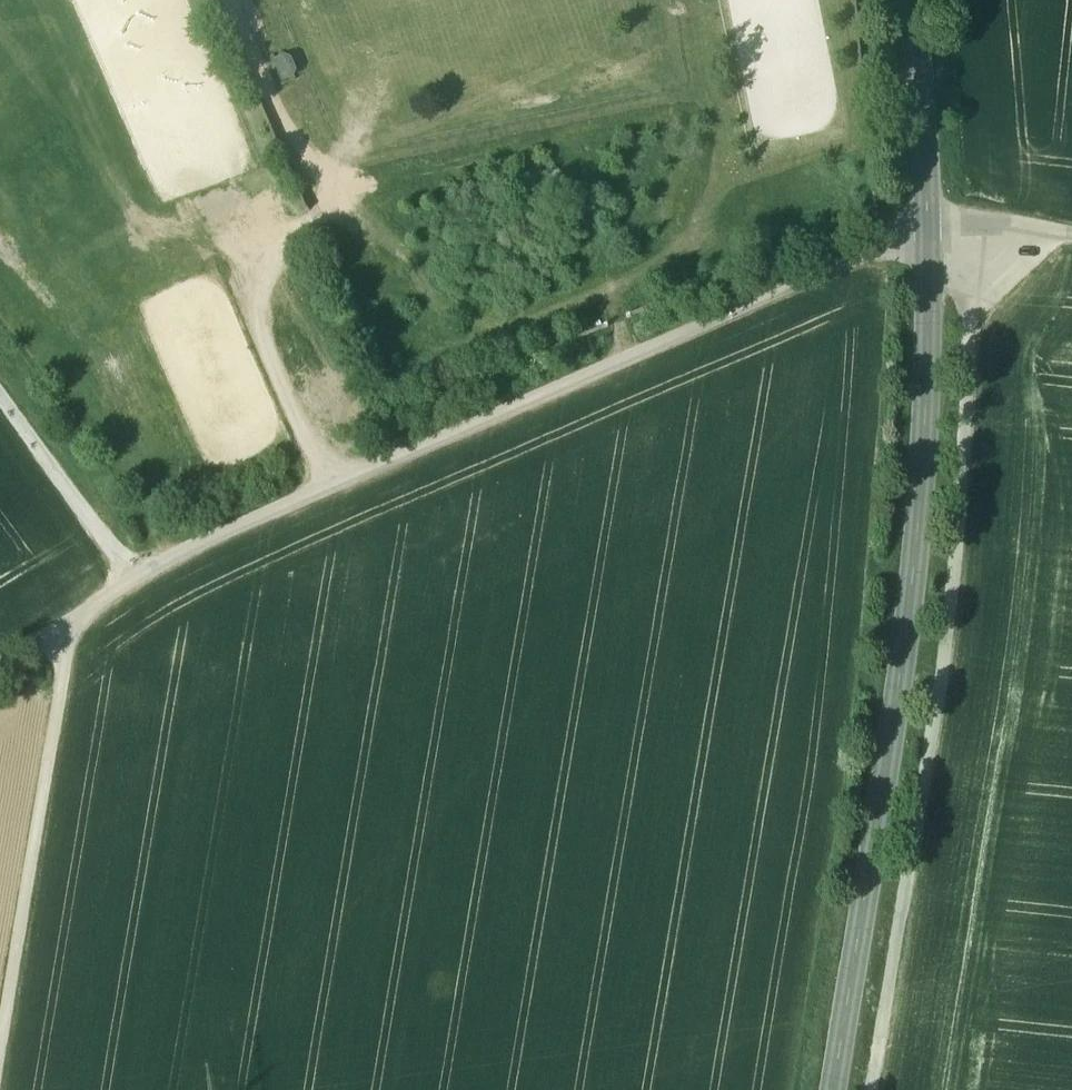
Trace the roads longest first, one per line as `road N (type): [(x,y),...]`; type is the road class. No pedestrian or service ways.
road 1 (track): [(0,665),(135,579),(929,232),(979,221),(1071,231)]
road 2 (tertiary): [(907,0),(929,232),(924,476),(831,1089)]
road 3 (track): [(872,1089),(952,599),(979,221)]
road 4 (track): [(72,619),(0,1041)]
road 5 (track): [(135,579),(0,397)]

